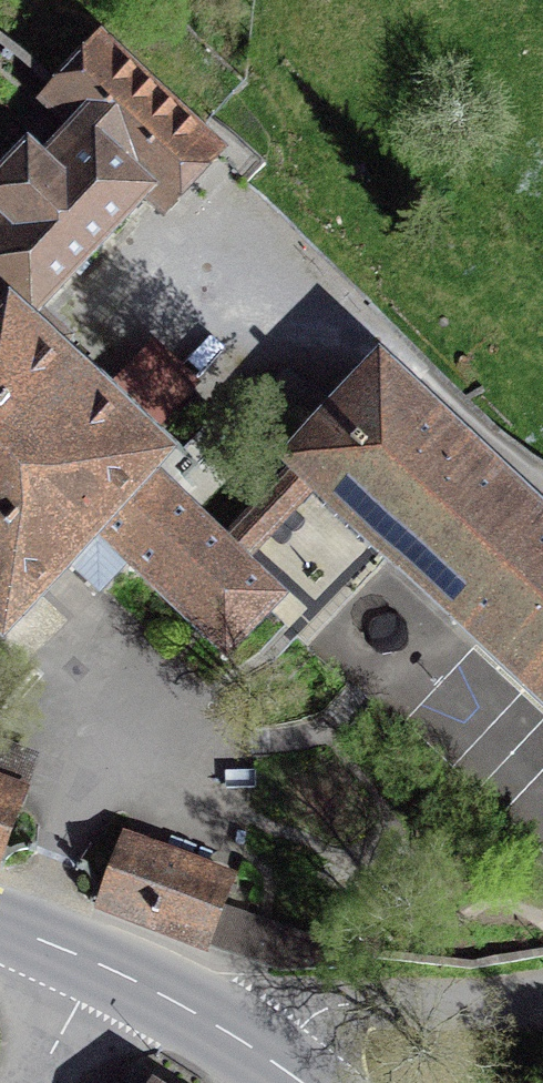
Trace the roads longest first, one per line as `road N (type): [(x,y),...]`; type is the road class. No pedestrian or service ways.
road 1 (tertiary): [(266,1054),(175,999),(0,923)]
road 2 (residential): [(266,1054),(326,1004),(421,1008),(542,991)]

